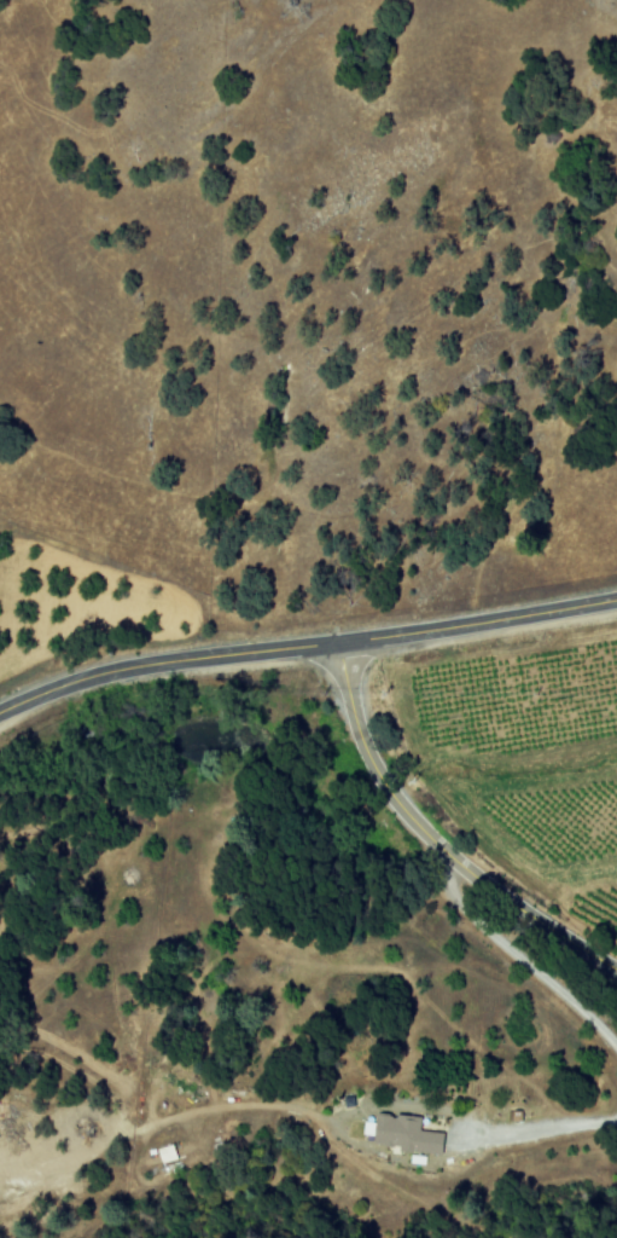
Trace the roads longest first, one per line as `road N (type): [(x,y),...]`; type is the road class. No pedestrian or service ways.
road 1 (secondary): [(0,704),(115,663),(616,626)]
road 2 (tertiary): [(616,964),(441,843),(365,764),(330,646)]

